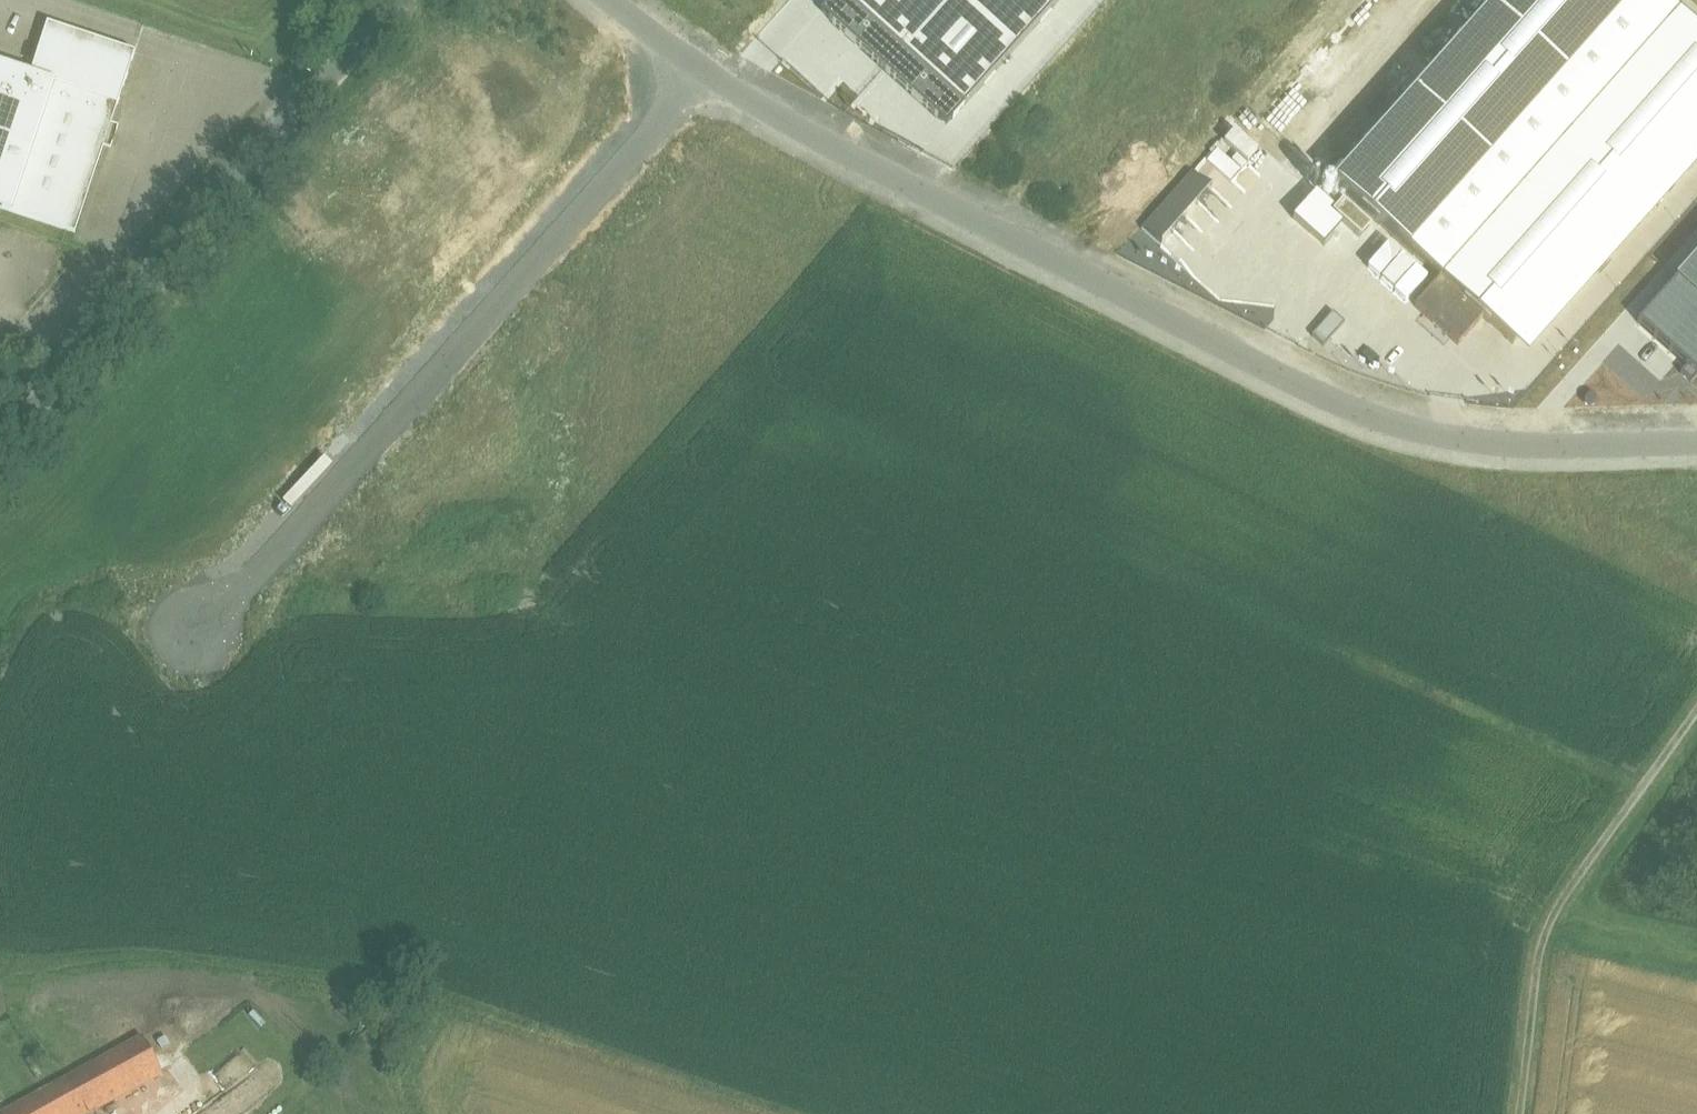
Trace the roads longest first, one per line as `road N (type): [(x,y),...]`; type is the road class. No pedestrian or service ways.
road 1 (unclassified): [(709,70),(775,116),(1319,384),(1461,435),(1696,434)]
road 2 (residential): [(193,636),(709,70)]
road 3 (unclassified): [(0,445),(400,0)]
road 4 (unclassified): [(611,0),(709,70)]

